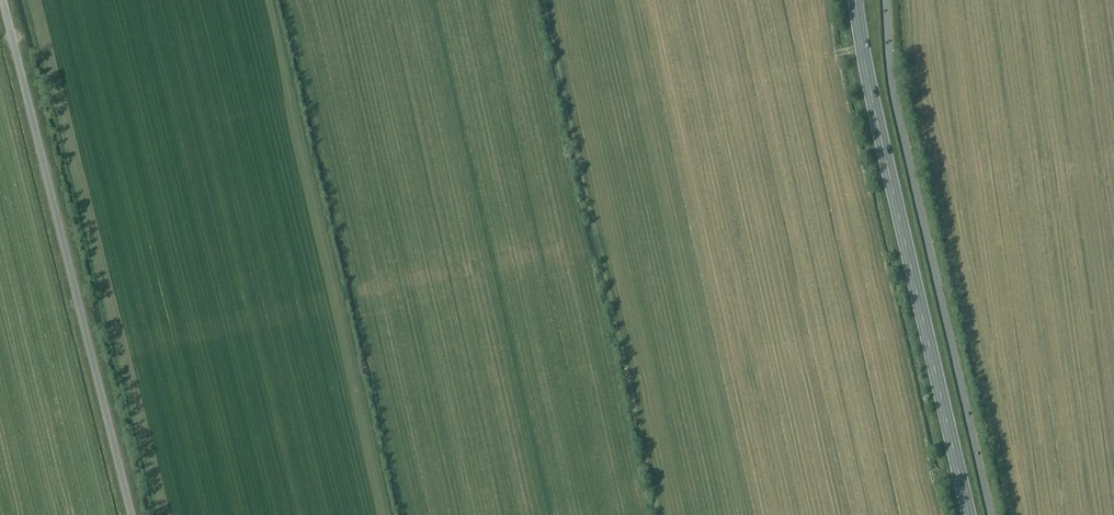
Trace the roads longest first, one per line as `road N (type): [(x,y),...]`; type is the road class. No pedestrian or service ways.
road 1 (unclassified): [(1,0),(128,514)]
road 2 (tertiary): [(968,514),(855,0)]

